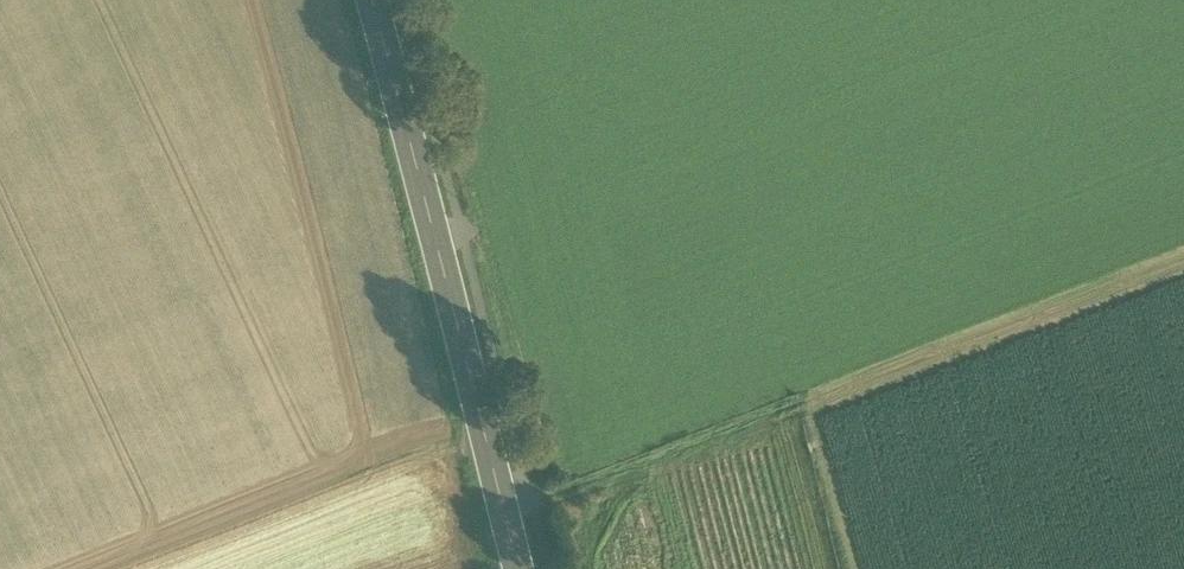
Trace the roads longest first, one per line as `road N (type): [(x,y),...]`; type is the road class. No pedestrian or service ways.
road 1 (tertiary): [(523,568),(373,0)]

